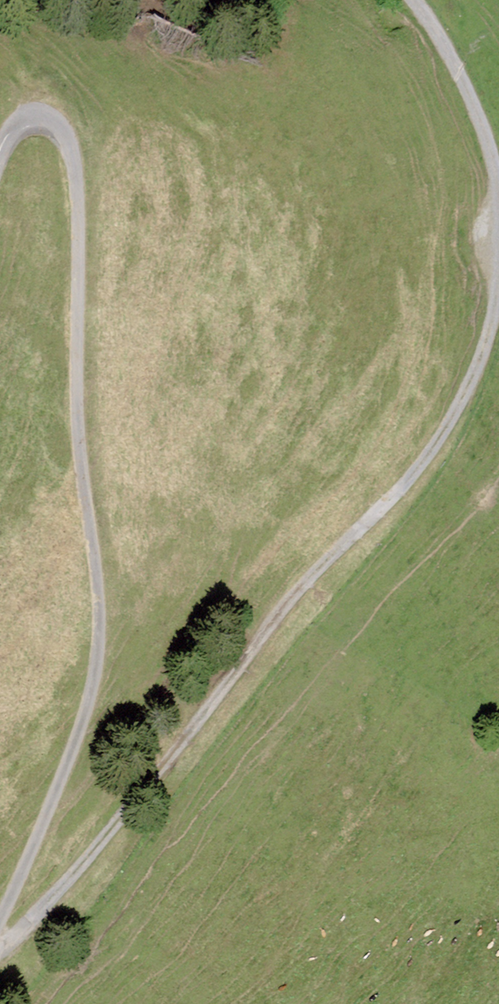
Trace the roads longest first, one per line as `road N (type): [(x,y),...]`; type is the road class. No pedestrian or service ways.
road 1 (track): [(0,947),(83,875),(429,466),(495,328),(491,151),(413,0)]
road 2 (unclassified): [(0,918),(79,731),(94,684),(100,618),(77,417),(72,156),(57,130),(32,121),(11,134),(0,160)]

